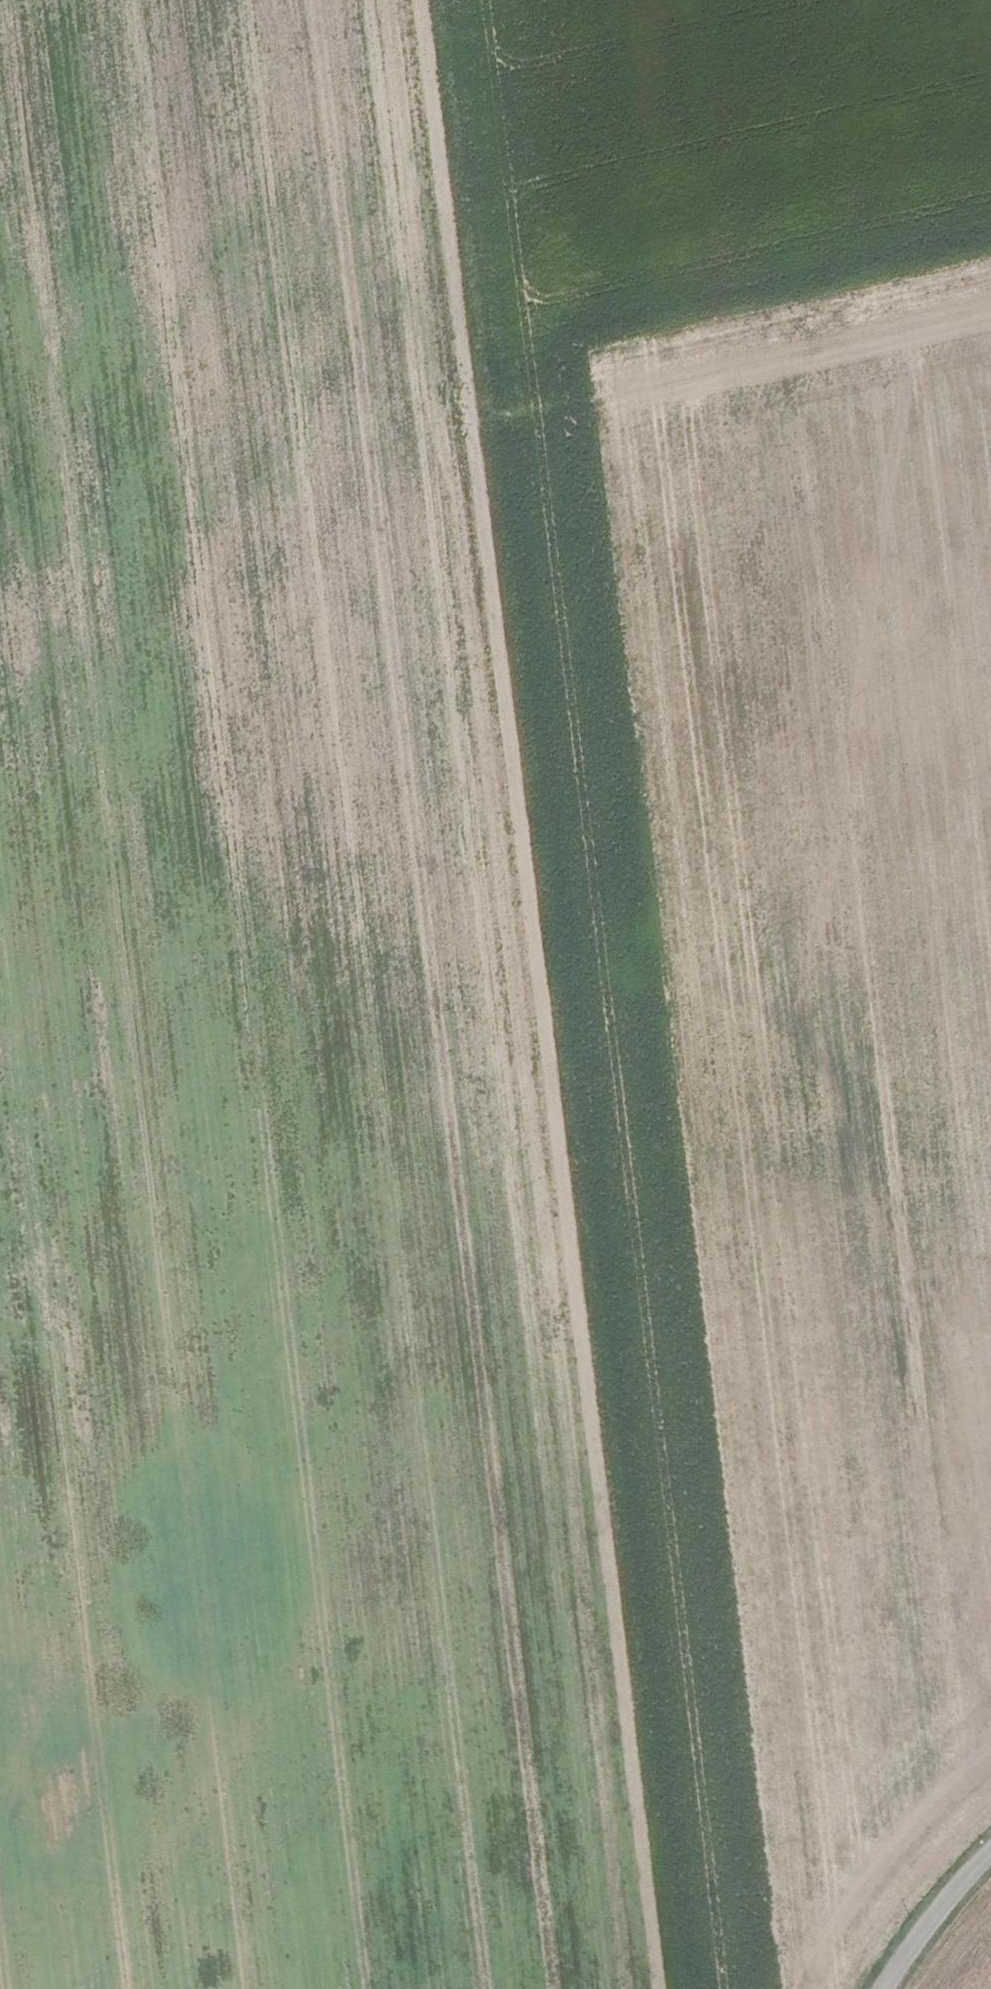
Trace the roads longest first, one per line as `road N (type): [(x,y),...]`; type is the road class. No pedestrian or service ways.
road 1 (tertiary): [(990,1857),(929,1916),(882,1988)]

